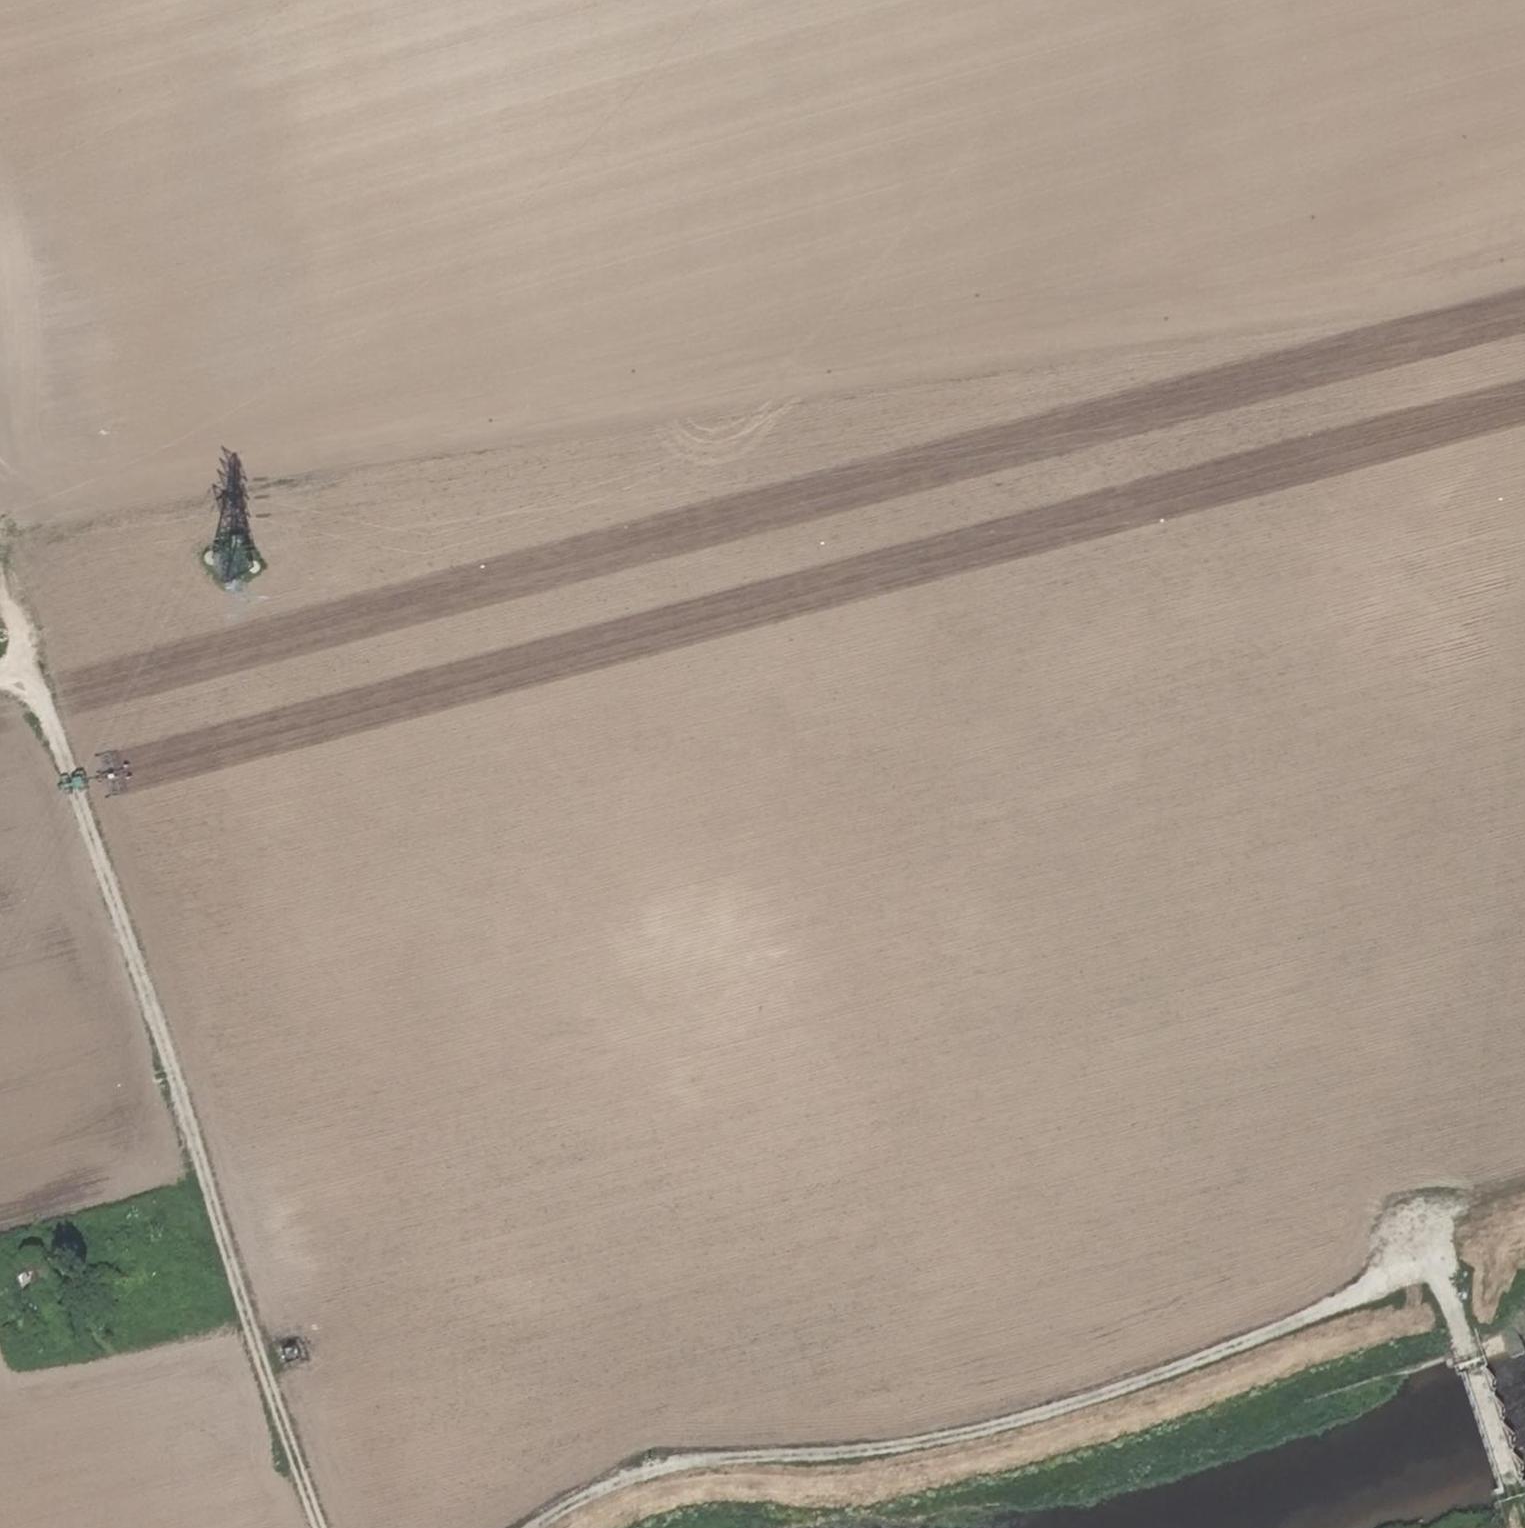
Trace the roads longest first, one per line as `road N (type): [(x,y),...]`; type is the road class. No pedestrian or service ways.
road 1 (track): [(525,1527),(612,1472),(670,1452),(933,1427),(1453,1278)]
road 2 (track): [(1524,1514),(1453,1278)]

